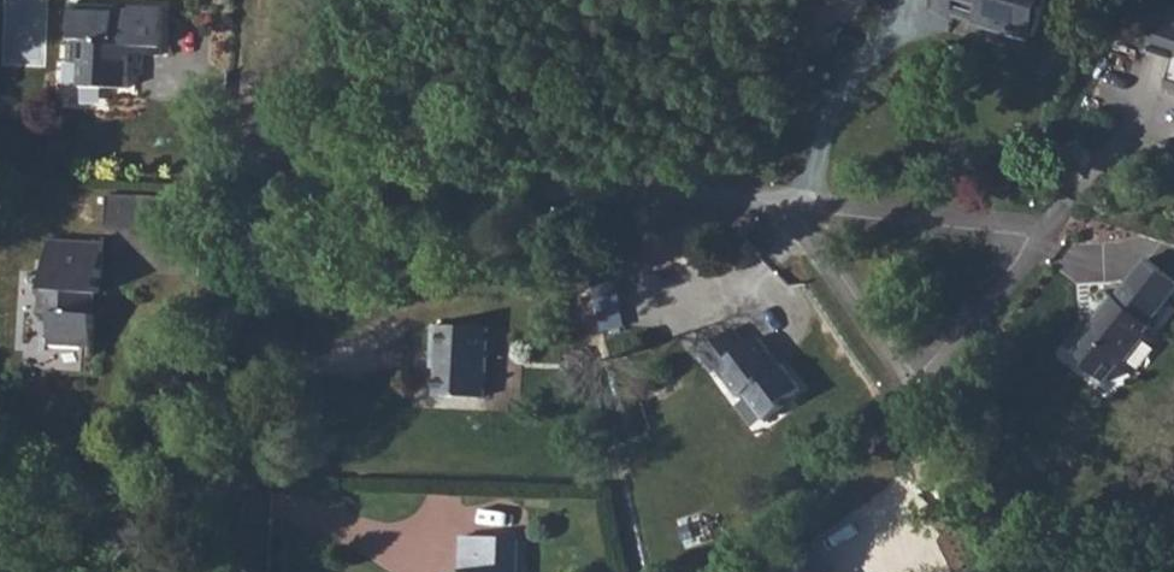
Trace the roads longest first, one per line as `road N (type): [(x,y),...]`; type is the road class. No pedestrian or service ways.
road 1 (residential): [(1042,237),(909,209),(701,195),(438,195),(261,172)]
road 2 (unclassified): [(261,172),(254,571)]
road 3 (unclassified): [(266,0),(256,82),(261,172)]

